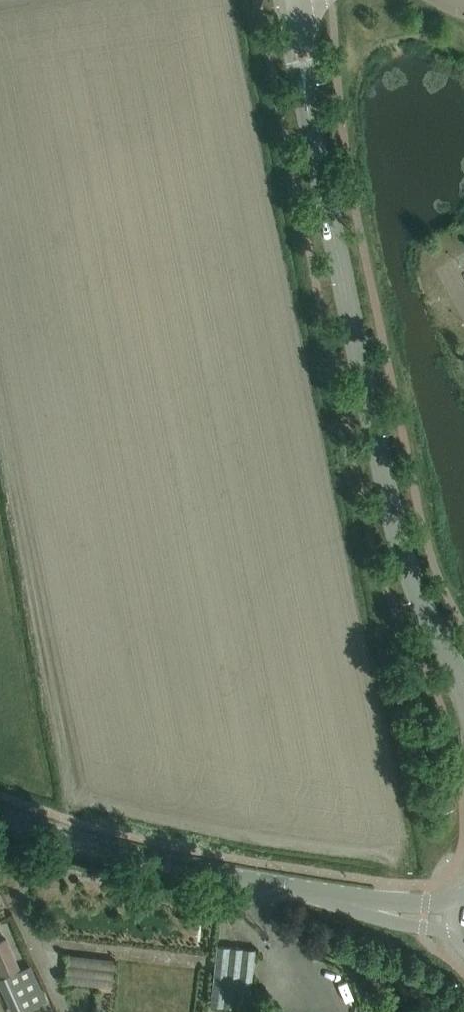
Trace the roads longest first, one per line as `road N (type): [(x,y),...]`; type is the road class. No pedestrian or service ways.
road 1 (tertiary): [(463,688),(412,581),(374,456),(284,0)]
road 2 (tertiary): [(0,817),(140,861),(424,915),(459,914)]

